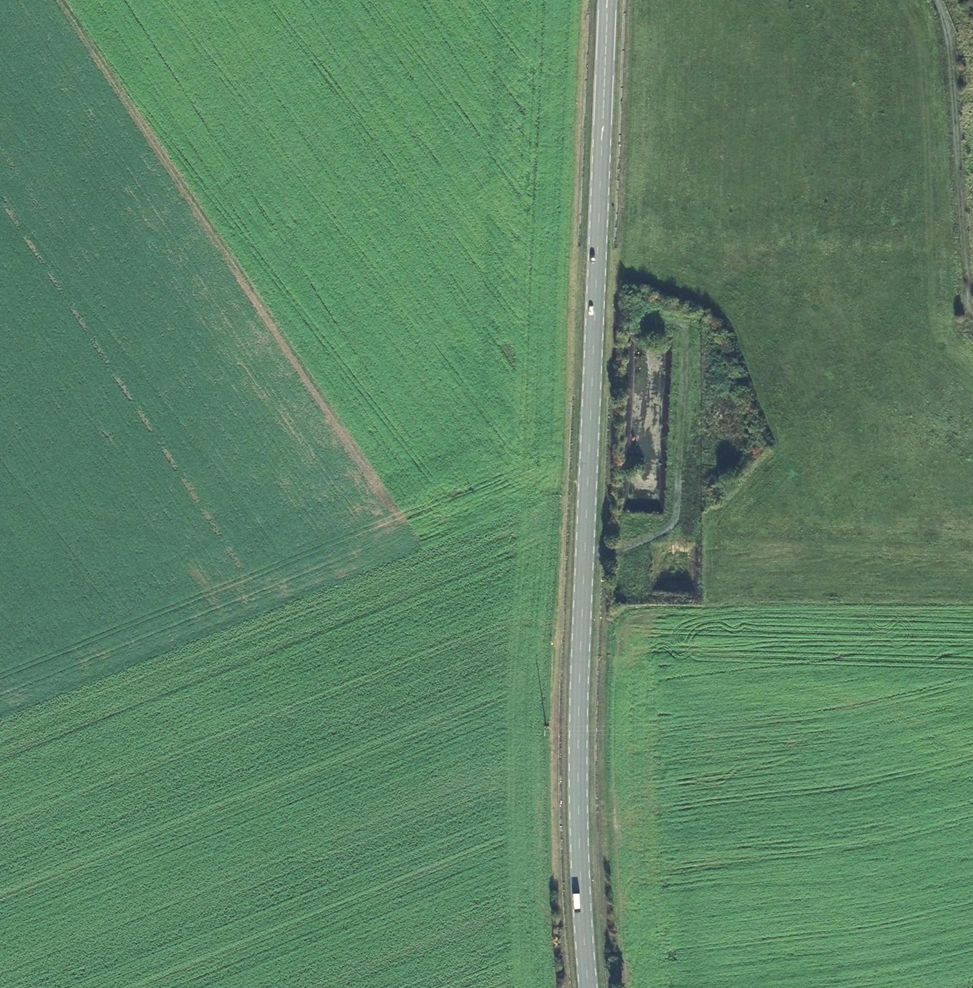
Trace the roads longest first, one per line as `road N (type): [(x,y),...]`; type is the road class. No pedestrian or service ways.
road 1 (primary): [(588,987),(578,712),(607,0)]
road 2 (track): [(972,321),(947,31),(937,0)]

